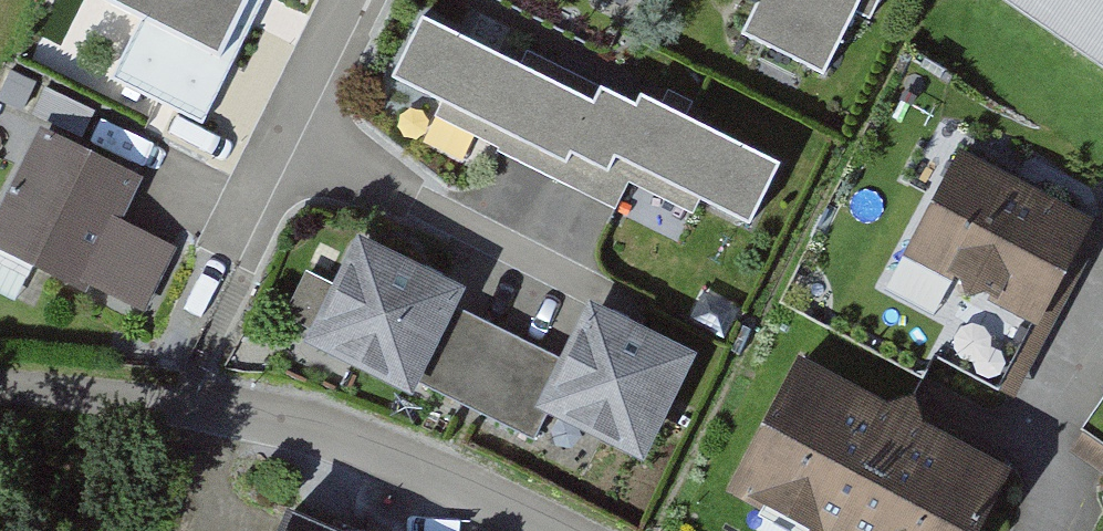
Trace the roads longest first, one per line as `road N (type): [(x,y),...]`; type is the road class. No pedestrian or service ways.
road 1 (residential): [(555,530),(349,439),(187,406)]
road 2 (residential): [(222,244),(345,0)]
road 3 (track): [(187,406),(0,384)]

